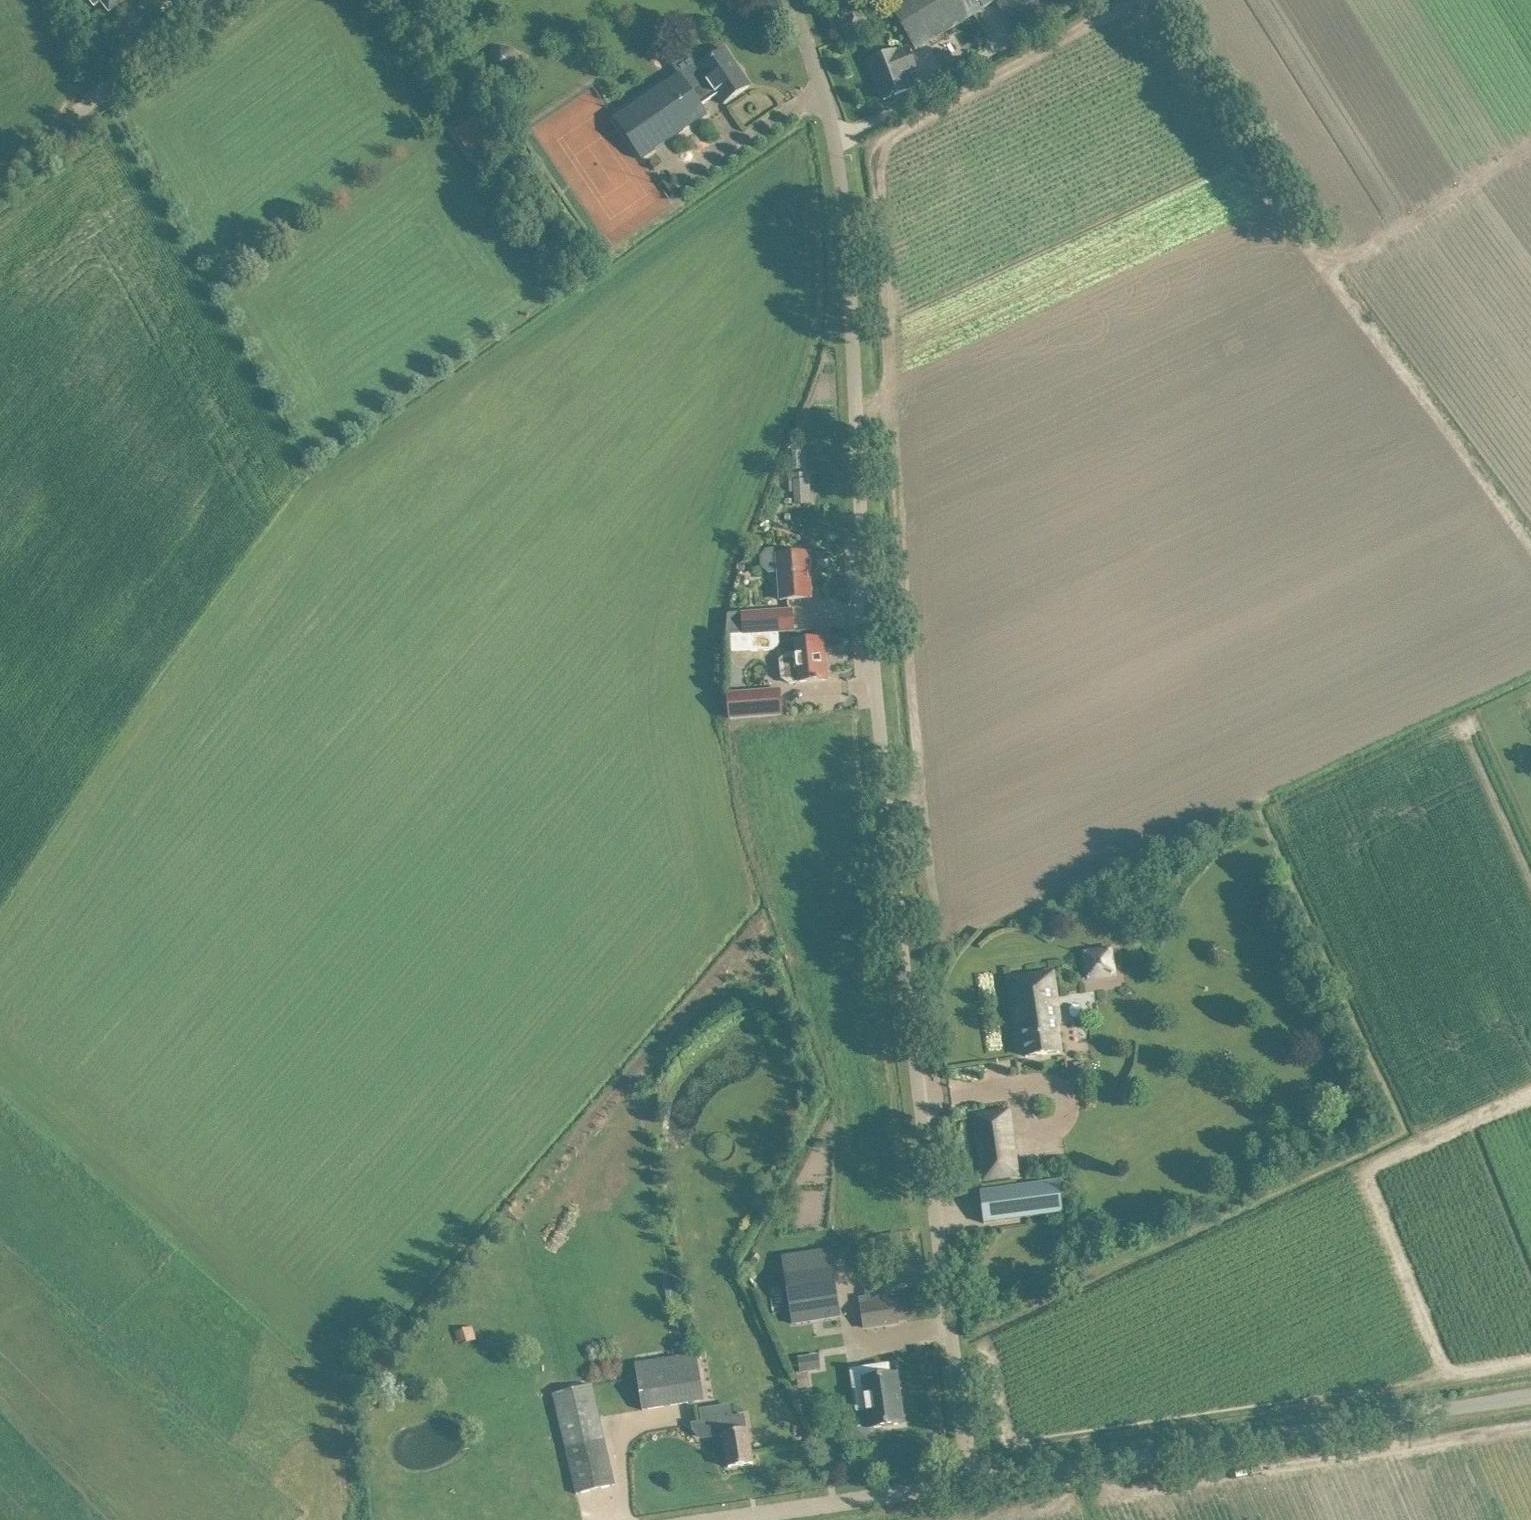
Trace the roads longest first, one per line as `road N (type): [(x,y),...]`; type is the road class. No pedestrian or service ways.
road 1 (unclassified): [(971,1481),(892,853),(856,221),(836,74),(813,0)]
road 2 (unclassified): [(971,1481),(1530,1396)]
road 3 (track): [(0,173),(233,0)]
road 4 (unclassified): [(723,1519),(971,1481)]

